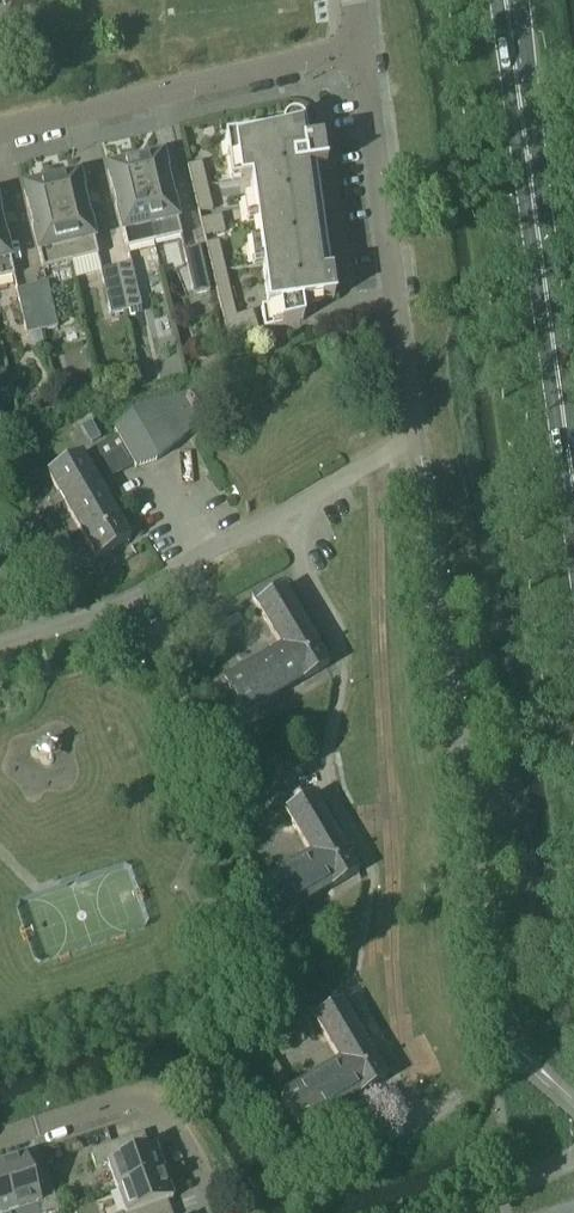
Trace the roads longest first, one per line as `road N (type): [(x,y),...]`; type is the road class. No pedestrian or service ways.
road 1 (secondary): [(497,0),(573,566)]
road 2 (residential): [(416,479),(359,47)]
road 3 (secondary): [(573,410),(518,0)]
road 4 (residential): [(0,134),(359,47)]
road 5 (residential): [(0,1139),(124,1099),(152,1102),(172,1121),(206,1212)]

